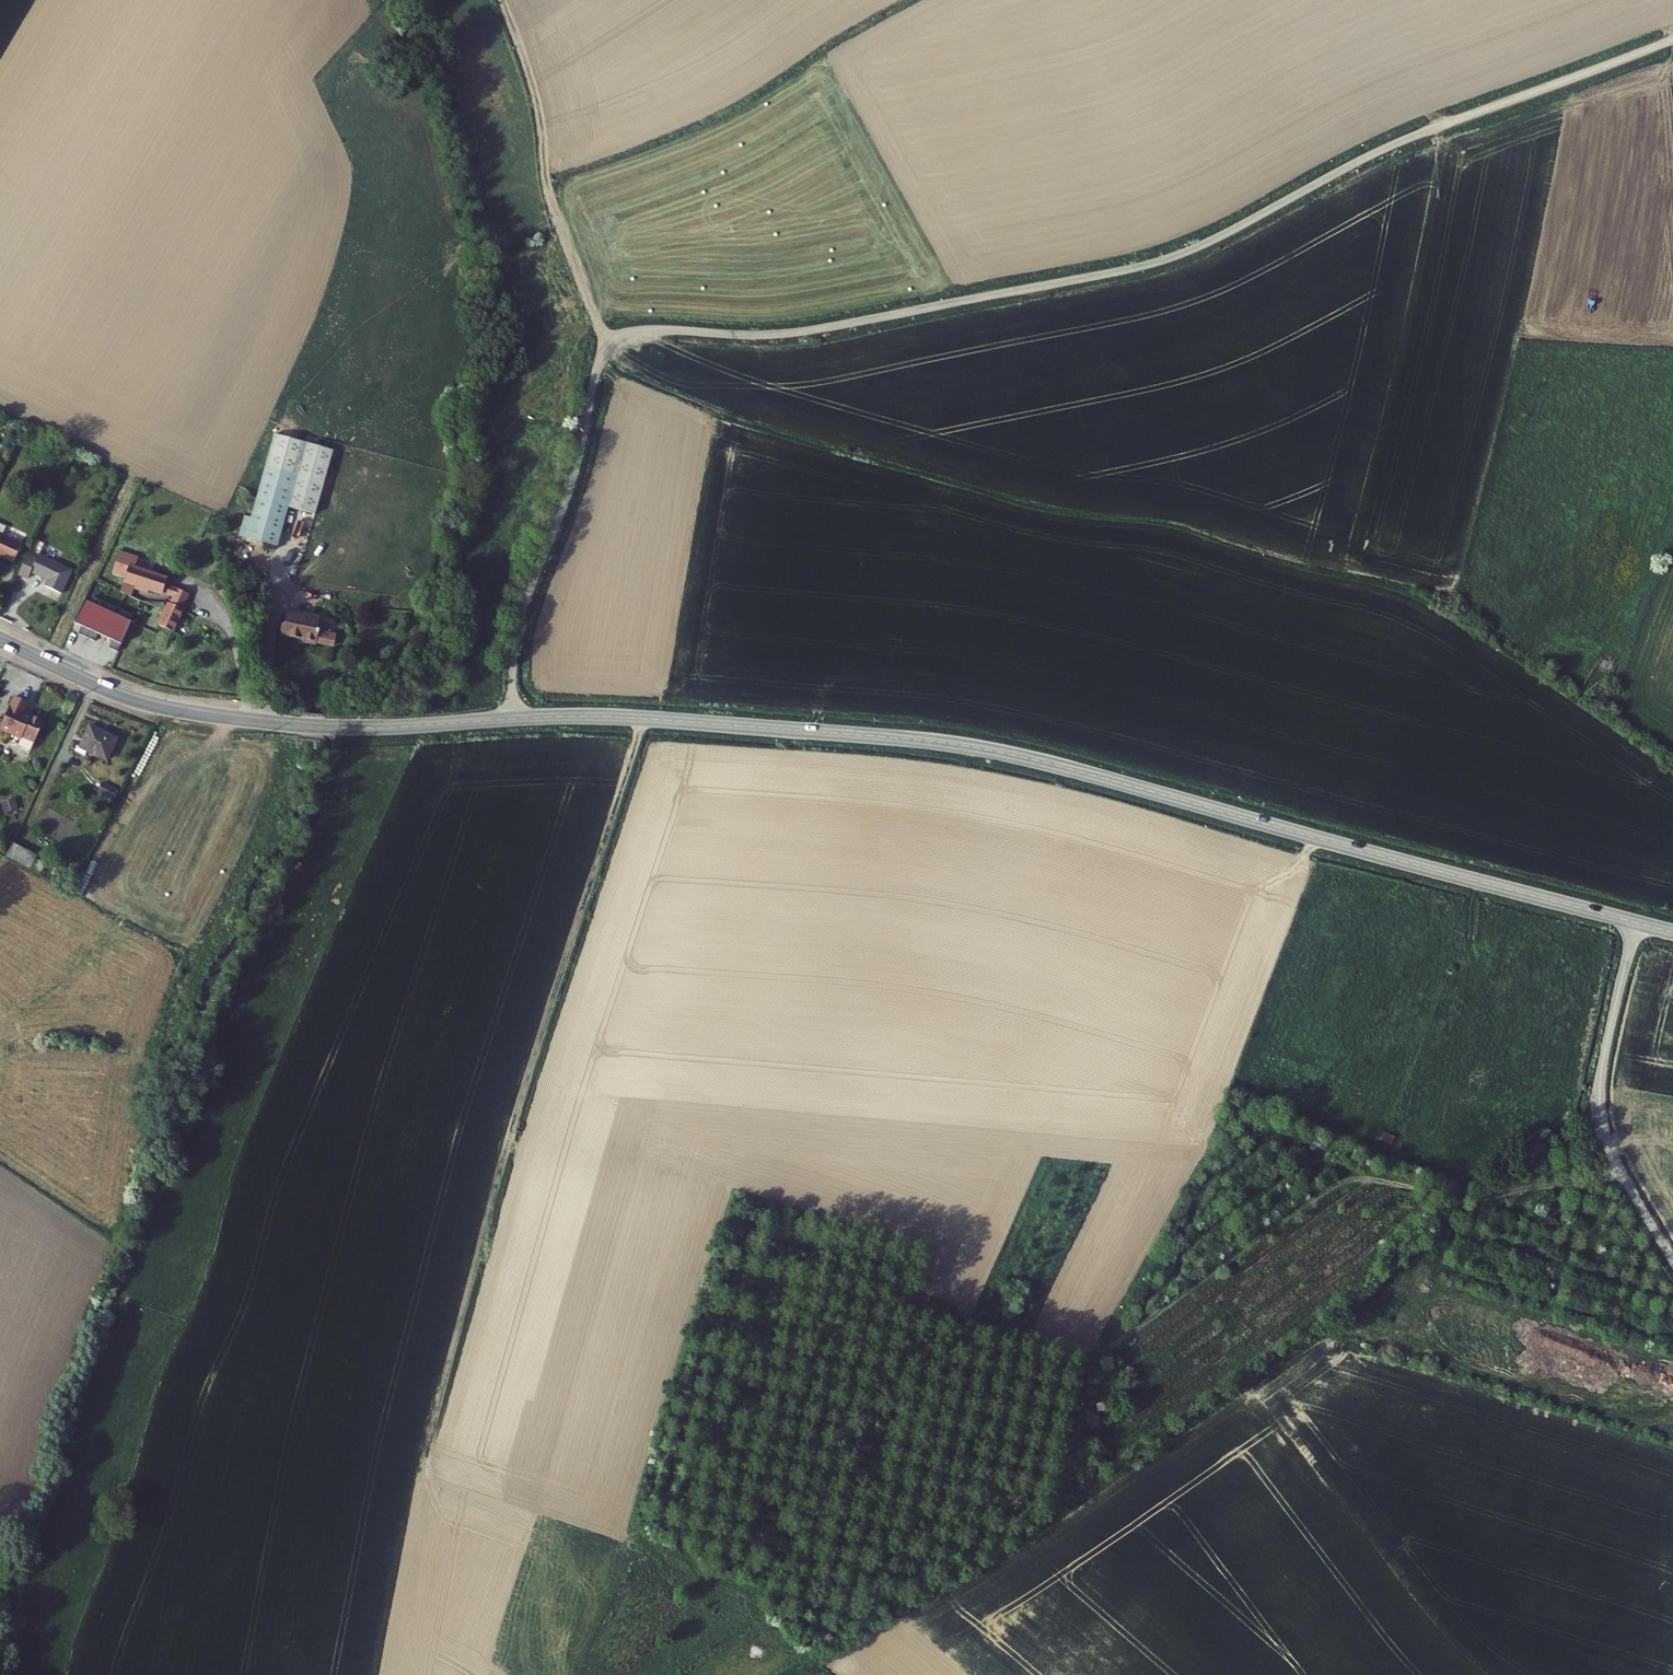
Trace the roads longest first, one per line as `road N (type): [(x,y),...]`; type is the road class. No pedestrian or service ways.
road 1 (residential): [(1672,39),(1396,143),(1158,261),(797,333),(652,329),(621,336),(597,367),(571,480),(521,615),(513,719)]
road 2 (tertiary): [(1637,923),(974,747),(626,716),(513,719)]
road 3 (track): [(612,341),(553,207),(538,105),(501,0)]
road 4 (unclassified): [(1637,923),(1600,1104),(1616,1163),(1672,1258)]
road 5 (tertiary): [(0,638),(151,704),(329,727)]
road 6 (tertiary): [(513,719),(329,727)]

